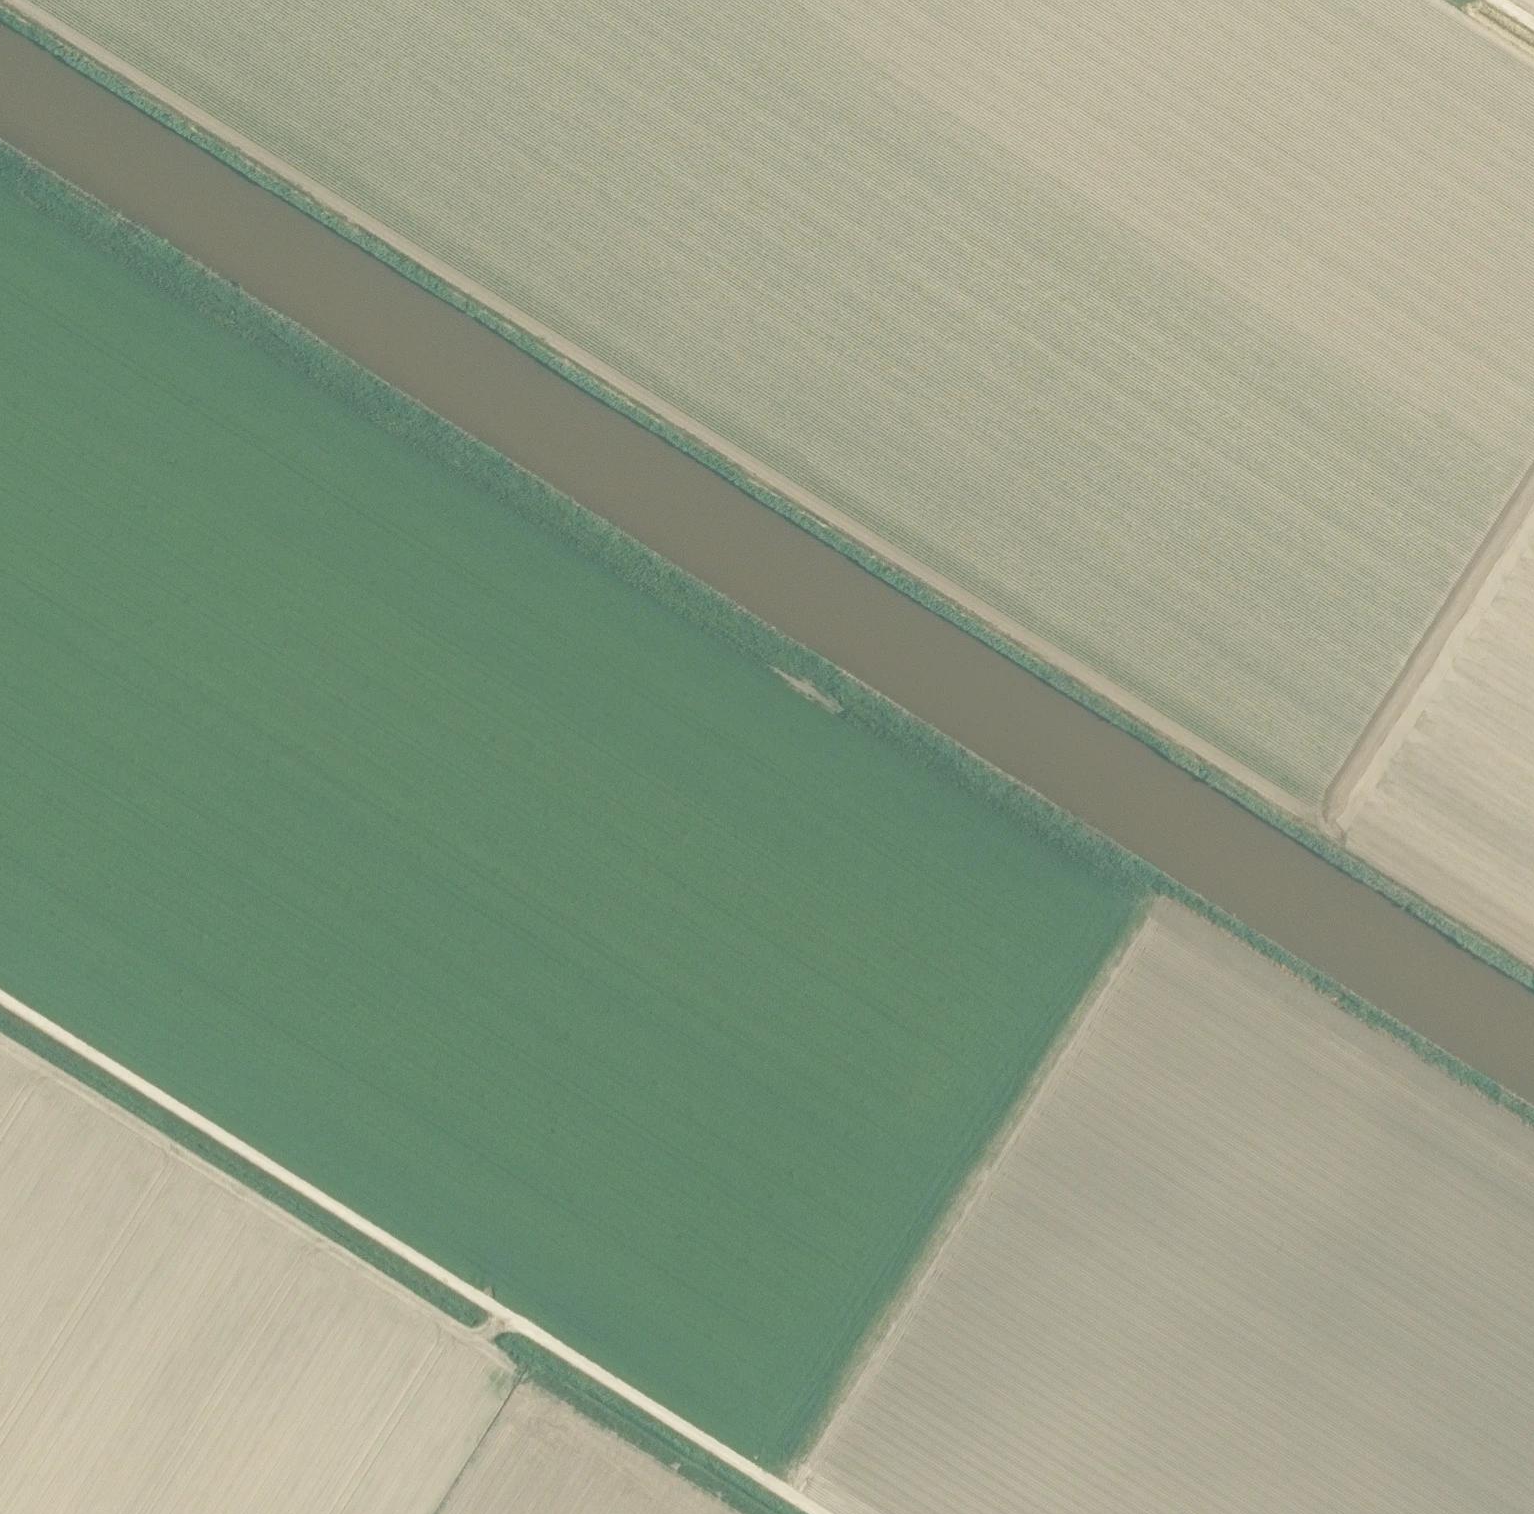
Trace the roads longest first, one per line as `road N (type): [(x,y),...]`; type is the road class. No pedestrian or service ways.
road 1 (track): [(822,1513),(0,995)]

